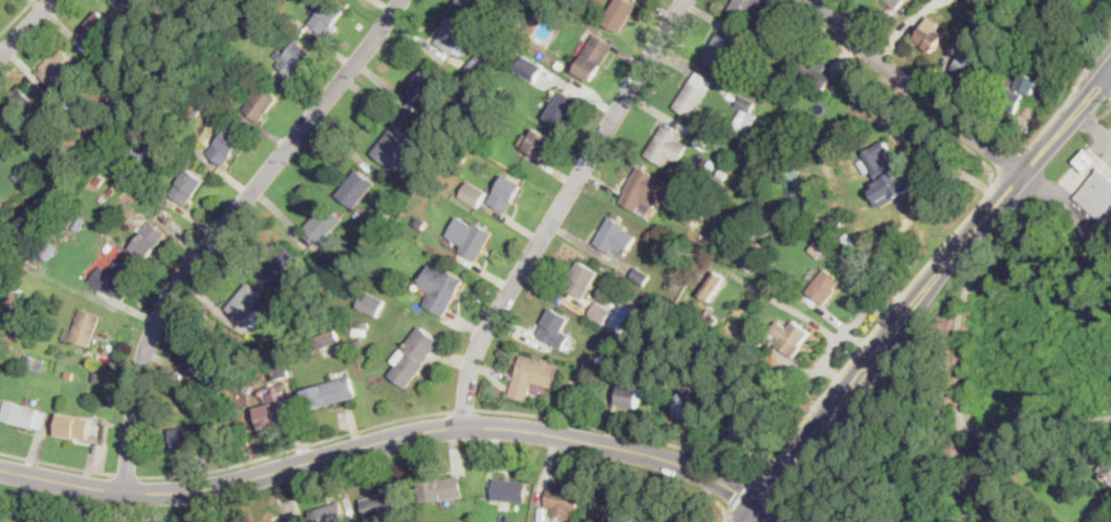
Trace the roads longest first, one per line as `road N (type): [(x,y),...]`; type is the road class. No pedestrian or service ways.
road 1 (tertiary): [(0,471),(104,491),(188,492),(429,431),(506,428),(667,461),(760,508)]
road 2 (residential): [(400,0),(160,312),(138,380),(125,492)]
road 3 (secondary): [(760,508),(878,349),(1110,72)]
road 4 (residential): [(687,0),(478,346),(466,427)]
road 5 (residential): [(1026,172),(932,107),(818,0)]

